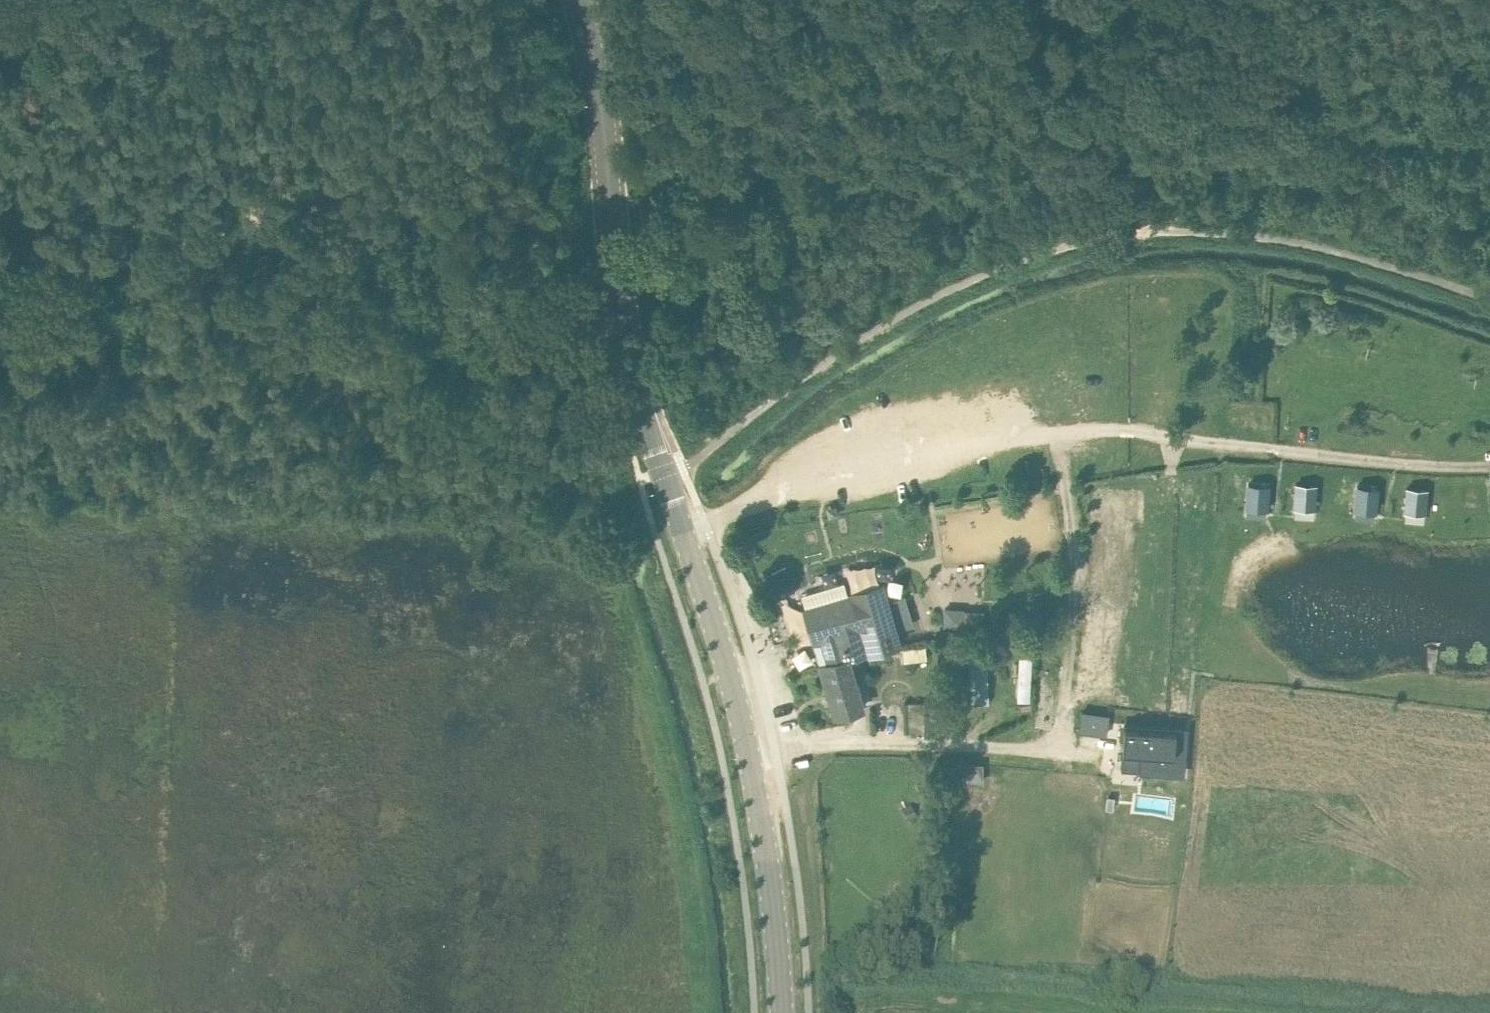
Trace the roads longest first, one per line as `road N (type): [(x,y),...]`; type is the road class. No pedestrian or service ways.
road 1 (unclassified): [(1489,297),(1290,241),(1173,231),(1112,236),(1038,254),(919,304),(663,476)]
road 2 (secondary): [(778,1012),(776,929),(748,737),(663,476)]
road 3 (track): [(622,291),(510,203),(377,189),(243,225),(121,275)]
road 4 (secondary): [(663,476),(624,314),(604,94),(580,0)]
road 5 (track): [(1121,0),(1112,41),(1142,189),(1142,233)]
road 6 (track): [(121,275),(0,320)]

